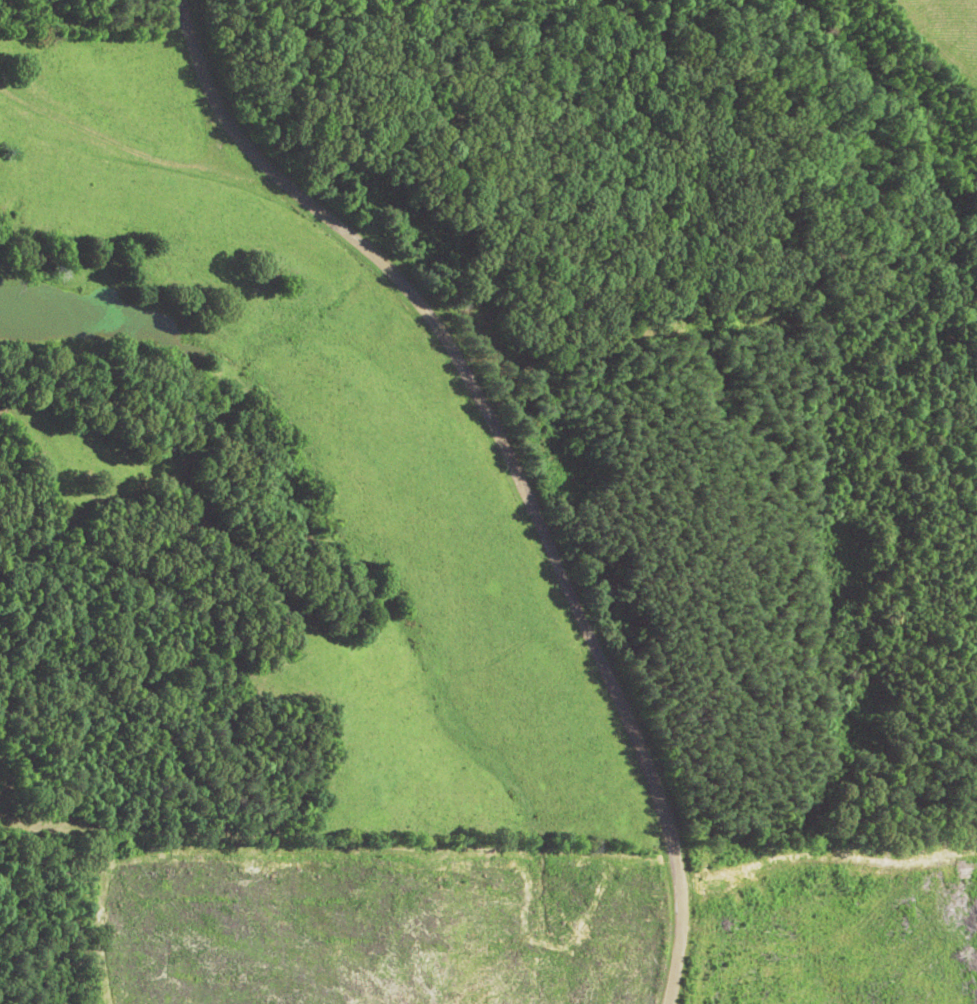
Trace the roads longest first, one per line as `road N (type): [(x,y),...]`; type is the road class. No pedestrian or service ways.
road 1 (residential): [(622,1003),(617,802),(515,555),(408,345),(228,144),(177,26),(177,0)]
road 2 (residential): [(228,144),(116,139),(0,96)]

